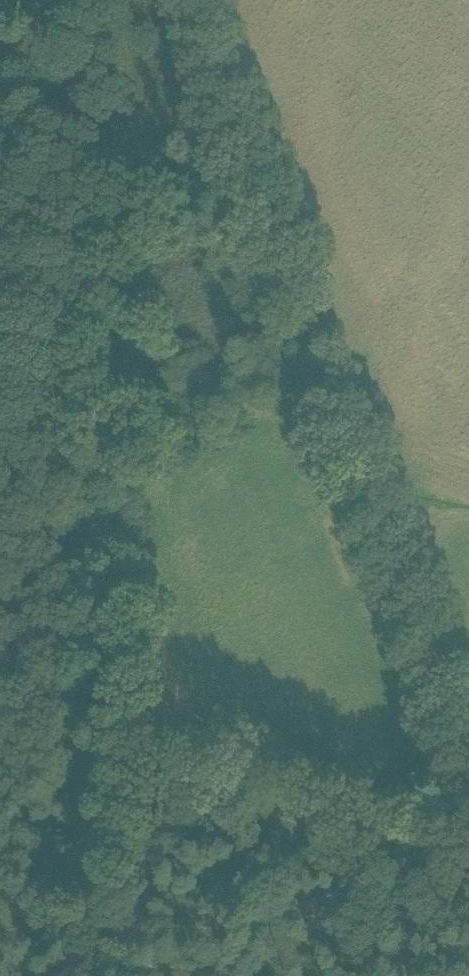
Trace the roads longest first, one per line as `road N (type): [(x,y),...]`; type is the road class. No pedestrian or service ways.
road 1 (track): [(187,0),(468,788)]
road 2 (track): [(0,739),(468,871)]
road 3 (track): [(93,766),(86,975)]

